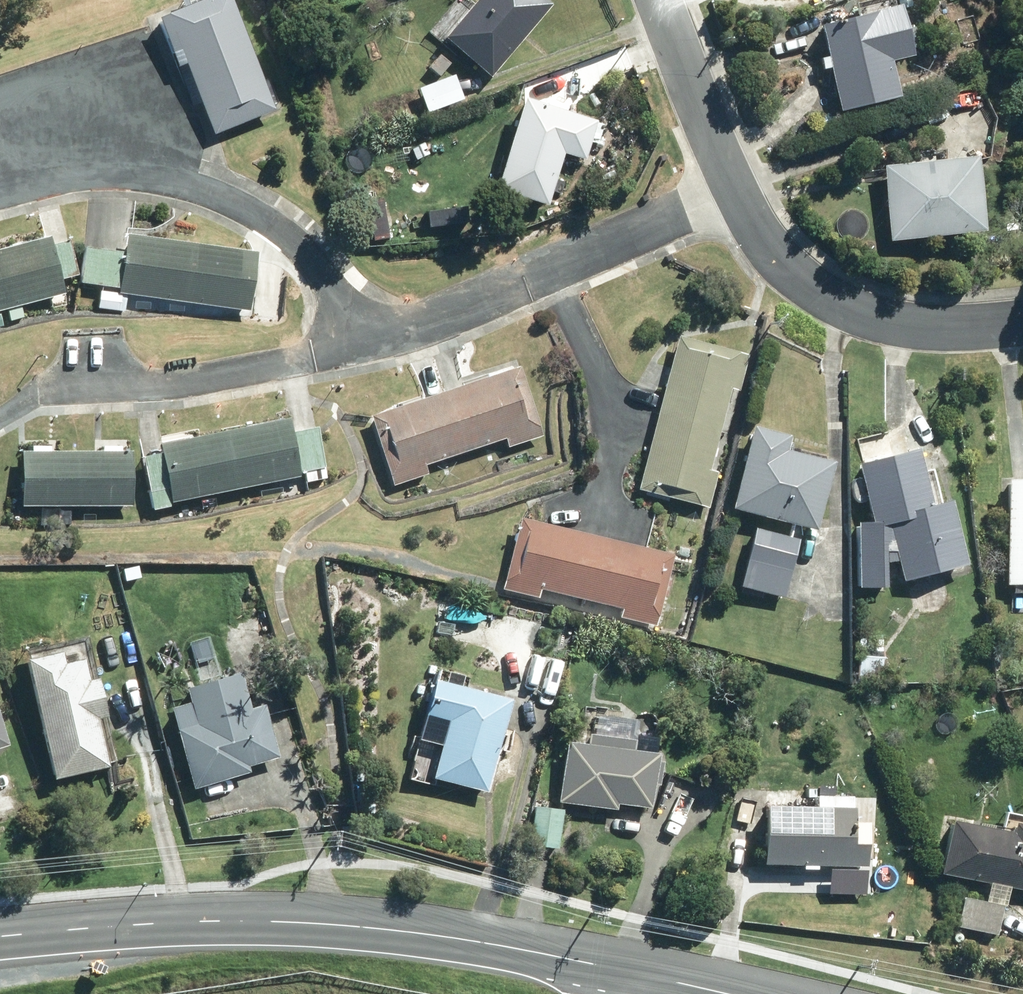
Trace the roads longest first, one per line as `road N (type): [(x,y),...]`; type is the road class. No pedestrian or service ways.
road 1 (primary): [(0,937),(231,922),(362,928),(635,976)]
road 2 (residential): [(360,360),(413,349),(694,222)]
road 3 (residential): [(694,222),(847,327),(962,342),(1022,334)]
road 4 (residential): [(3,397),(202,391),(360,360)]
road 5 (residential): [(360,360),(315,269),(272,231),(234,205),(102,167)]
road 6 (residential): [(624,0),(694,222)]

